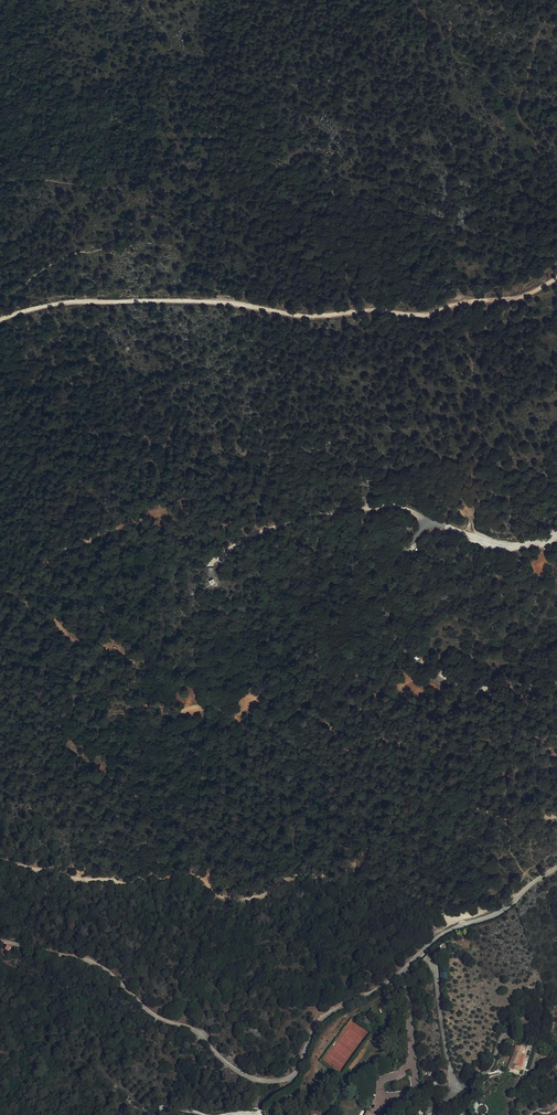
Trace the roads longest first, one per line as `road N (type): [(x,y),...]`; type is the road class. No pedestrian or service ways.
road 1 (unclassified): [(0,941),(92,964),(156,1017),(201,1036),(246,1077),(271,1082),(296,1071),(323,1016),(393,977),(447,931),(506,908),(556,868)]
road 2 (track): [(556,735),(526,734),(462,753),(386,737),(270,731),(206,707),(132,702),(131,658),(77,643),(51,617),(0,590)]
road 3 (track): [(0,859),(127,885),(195,875),(224,898),(251,900),(289,879),(331,880),(391,827),(436,811),(506,820),(556,815)]
road 4 (track): [(556,277),(535,292),(428,316),(372,309),(313,317),(141,301),(67,304),(0,321)]
road 5 (track): [(0,586),(158,514)]

